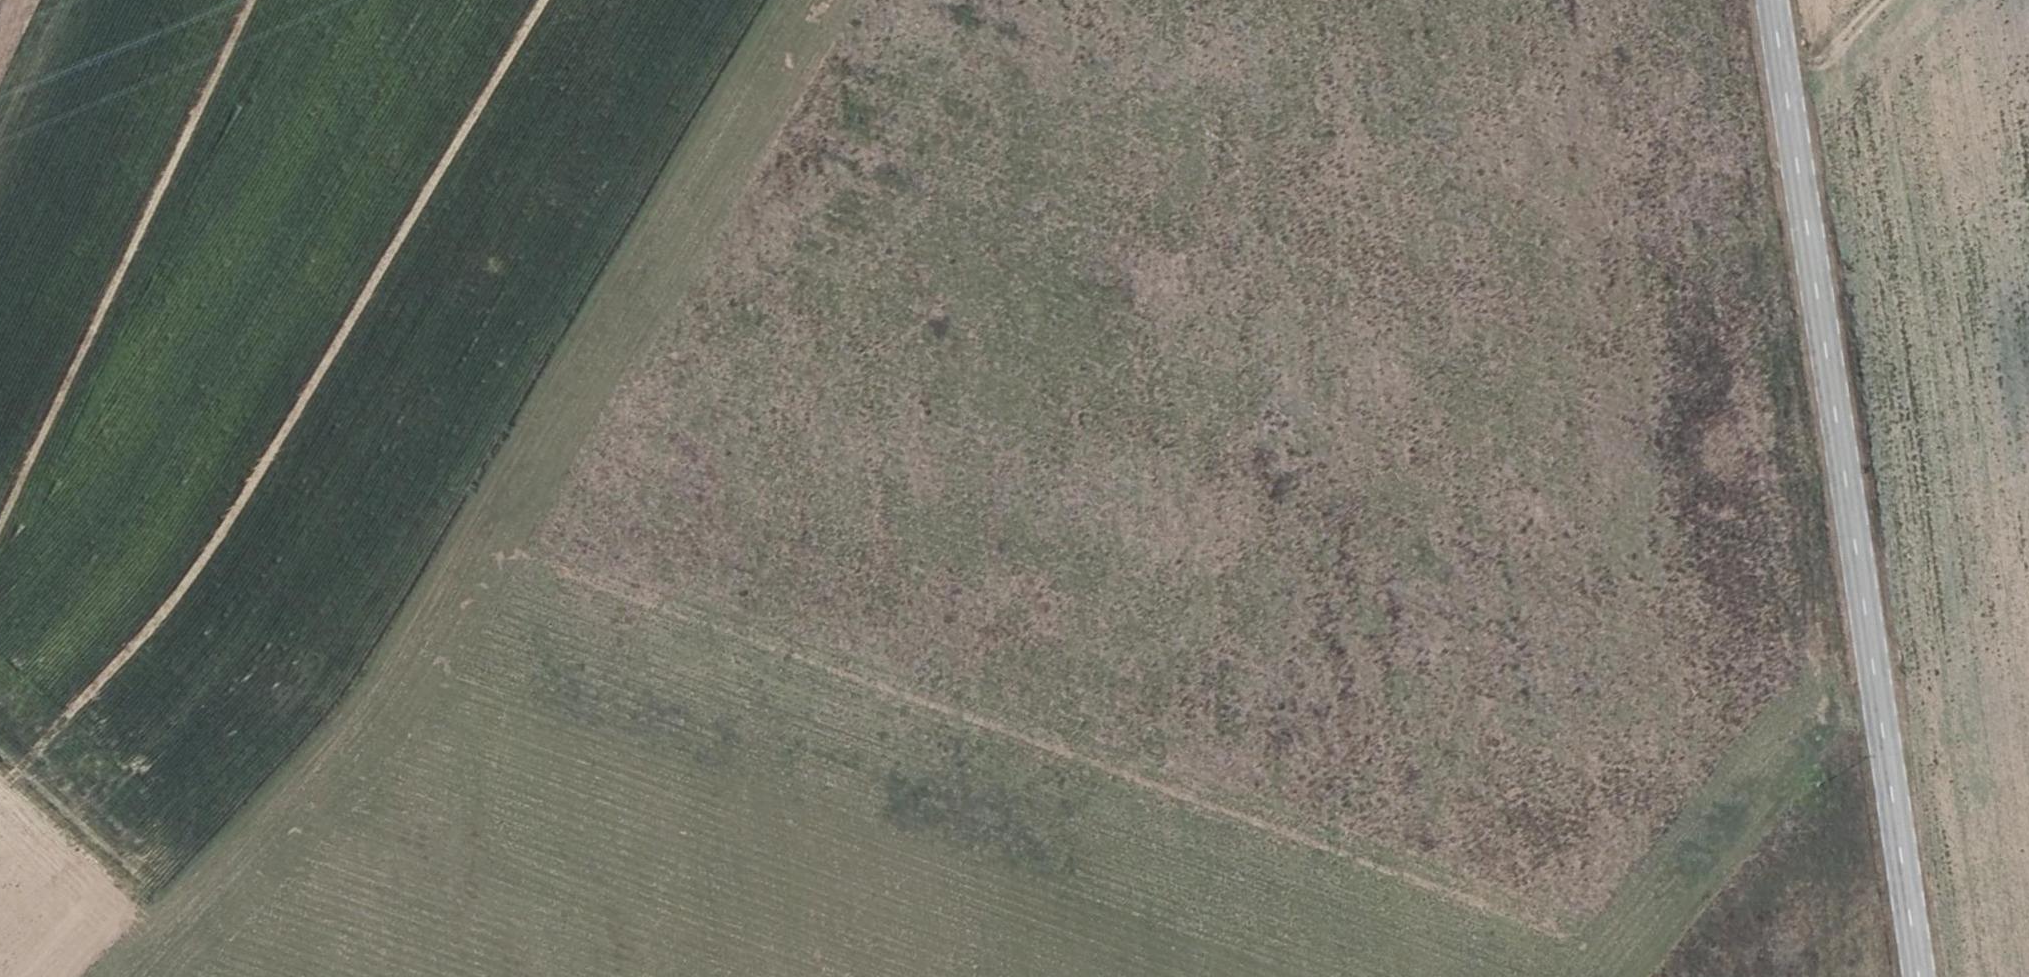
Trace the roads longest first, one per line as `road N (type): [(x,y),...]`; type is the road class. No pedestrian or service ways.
road 1 (tertiary): [(1767,0),(1915,976)]

